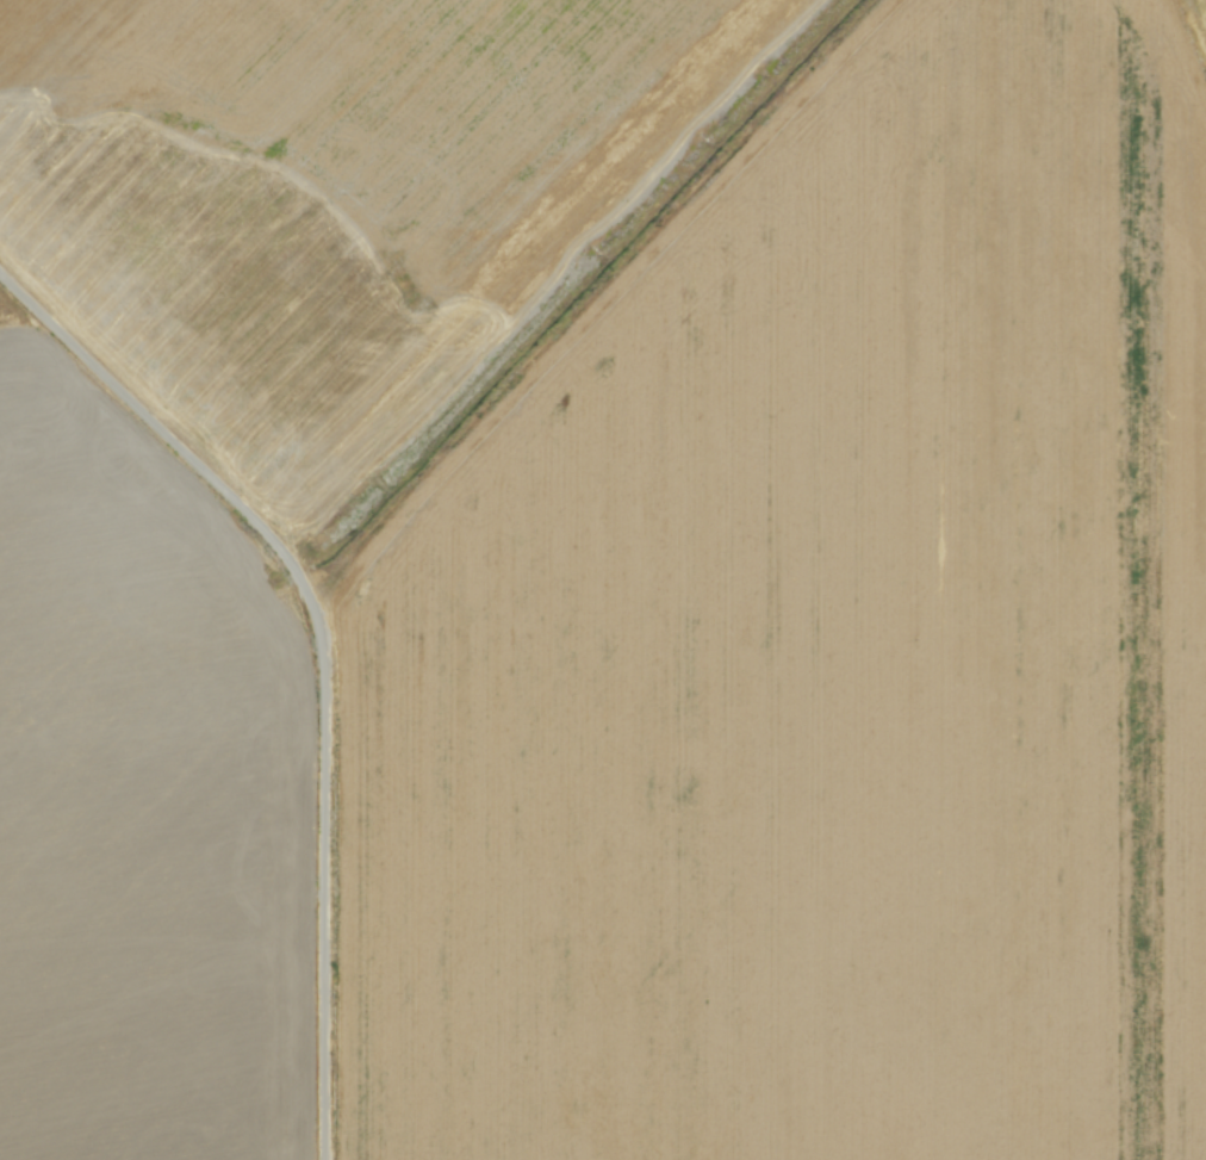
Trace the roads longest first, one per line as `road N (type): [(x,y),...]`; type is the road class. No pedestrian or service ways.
road 1 (track): [(0,271),(302,571),(313,666),(320,1159)]

